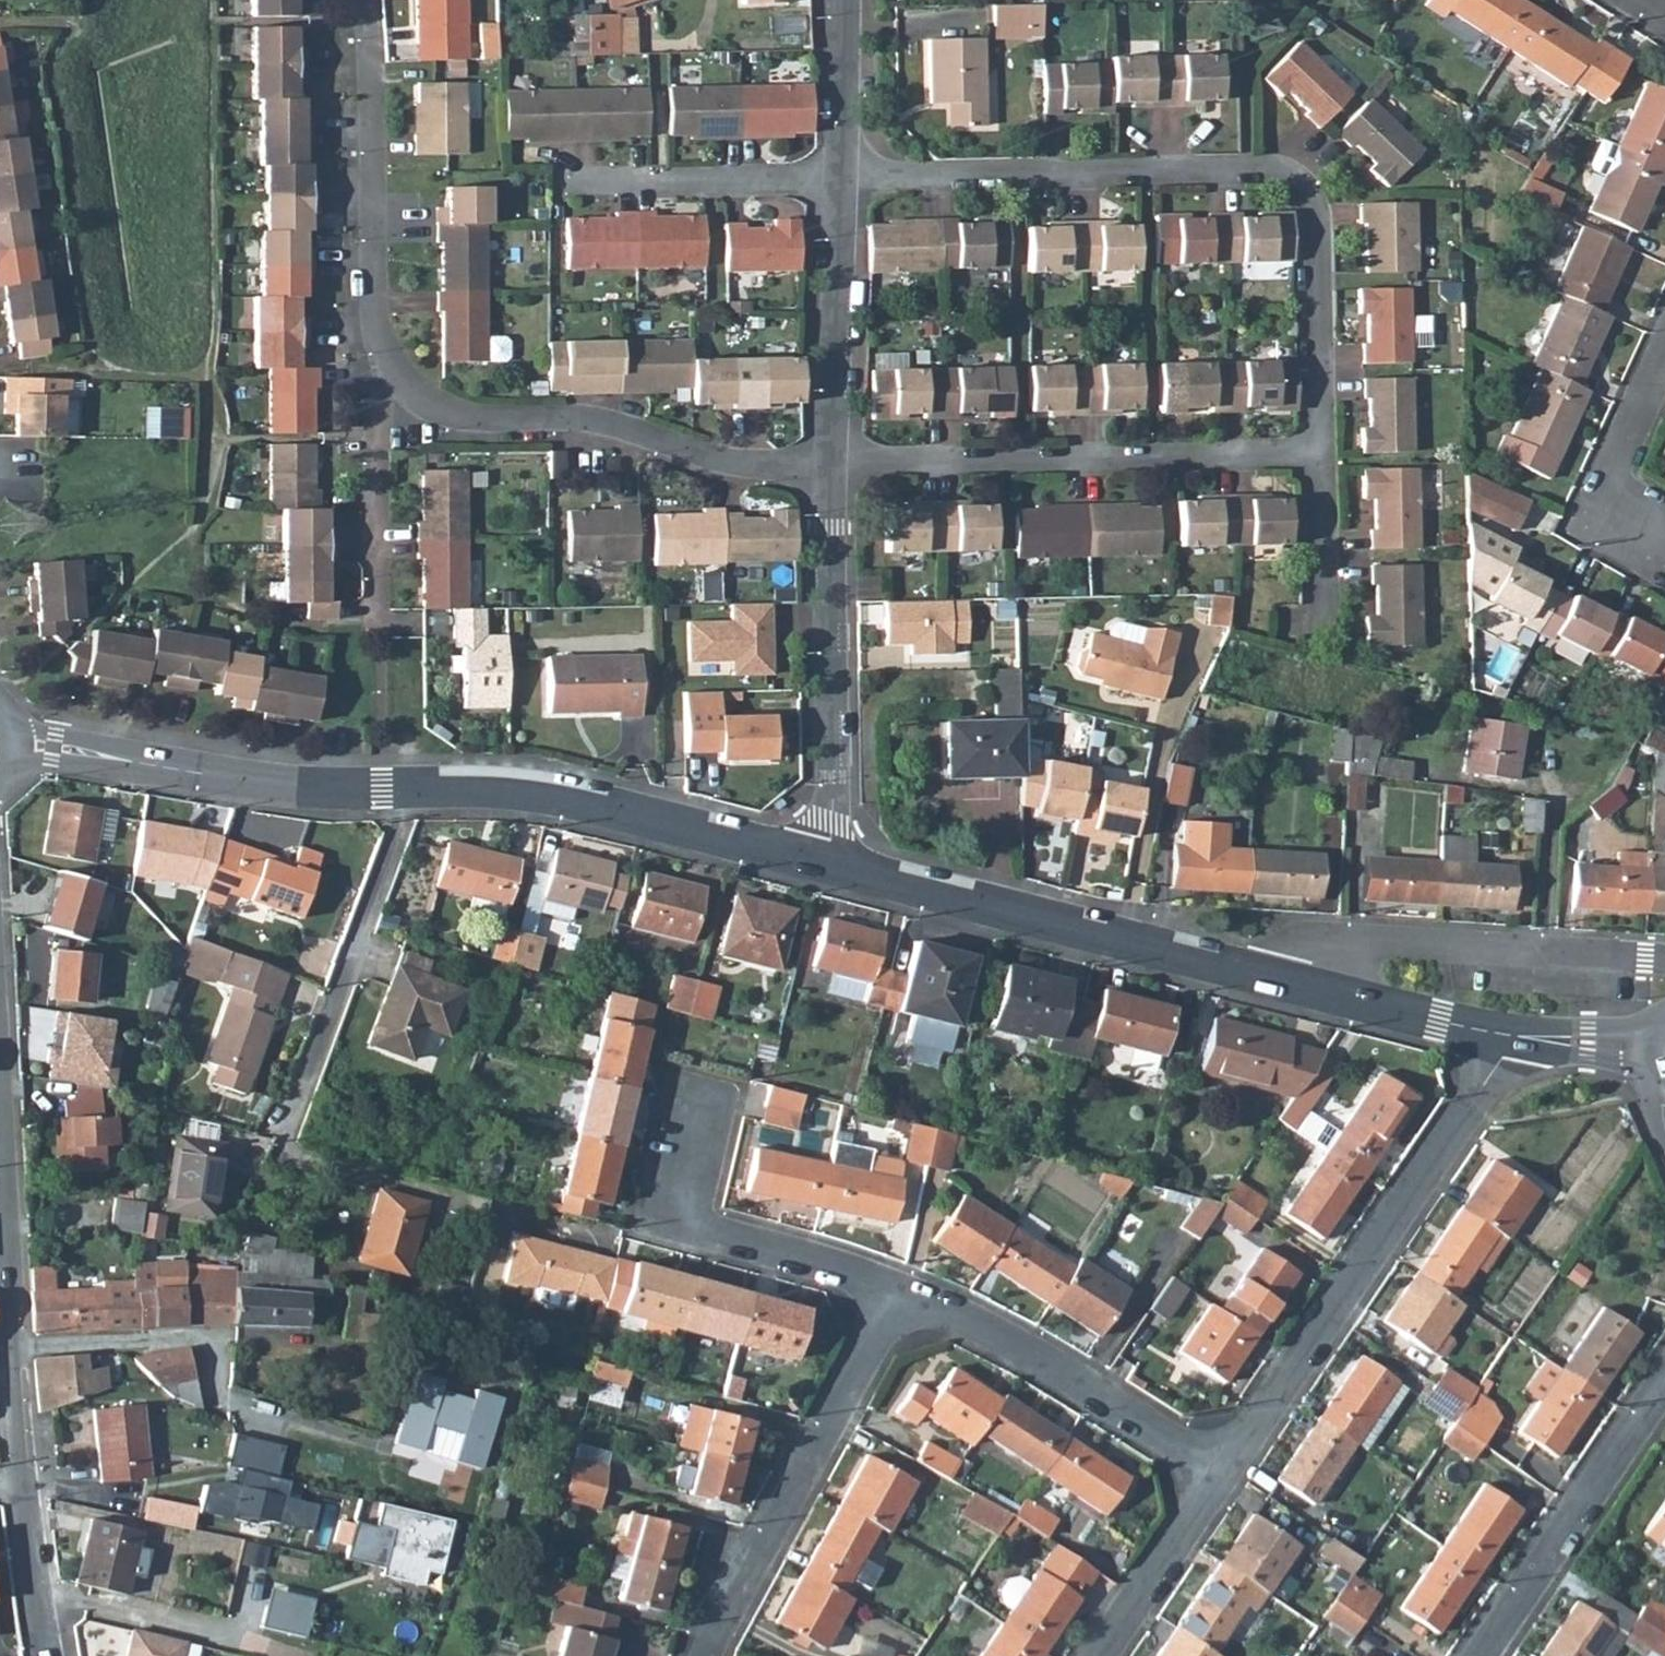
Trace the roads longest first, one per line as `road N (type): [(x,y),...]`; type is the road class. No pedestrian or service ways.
road 1 (residential): [(842,176),(1265,172),(1297,183),(1318,216),(1324,452)]
road 2 (tertiary): [(1507,1043),(824,863)]
road 3 (residential): [(415,790),(279,1155),(479,1206)]
road 4 (residential): [(1507,1043),(1216,1476)]
road 5 (residential): [(828,465),(1324,452)]
road 6 (tertiary): [(824,863),(524,792),(415,790)]
road 7 (residential): [(423,396),(445,412),(507,422),(582,420),(718,460),(828,465)]
road 8 (residential): [(902,1290),(710,1655)]
road 9 (residential): [(367,0),(374,311),(401,378),(423,396)]
road 10 (tertiary): [(415,790),(288,787),(15,745)]
road 11 (residential): [(824,863),(835,783),(828,465)]
road 12 (residential): [(902,1290),(669,1218),(705,1081)]
road 13 (residential): [(1216,1476),(984,1326),(902,1290)]
road 14 (residential): [(1481,1655),(1664,1381)]
road 15 (residential): [(550,186),(842,176)]
road 16 (residential): [(828,465),(842,176)]
road 17 (residential): [(1664,344),(1592,498),(1664,545)]
road 18 (residential): [(379,622),(374,439),(423,396)]
road 19 (residential): [(9,1350),(233,1338)]
road 20 (residential): [(1216,1476),(1100,1655)]
road 21 (residential): [(1324,452),(1327,634)]
road 22 (residential): [(842,176),(843,0)]
road 23 (tertiary): [(52,1655),(23,1491)]
road 24 (tertiary): [(9,1350),(0,1194)]
road 25 (tertiary): [(23,1491),(9,1350)]
road 26 (tertiary): [(1644,1049),(1507,1043)]

